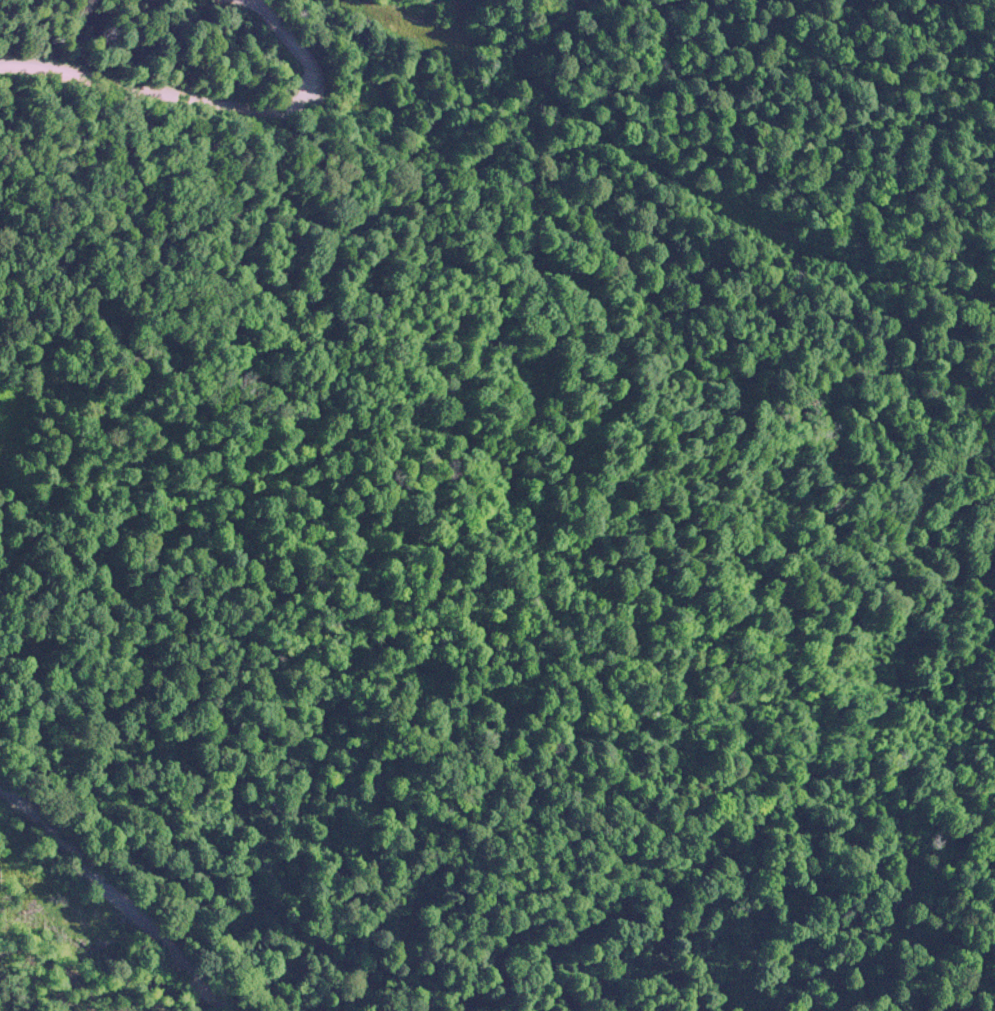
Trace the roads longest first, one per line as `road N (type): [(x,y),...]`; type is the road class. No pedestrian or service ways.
road 1 (residential): [(0,62),(52,64),(261,109),(298,106),(314,89),(316,70),(262,0)]
road 2 (residential): [(254,1010),(0,791)]

